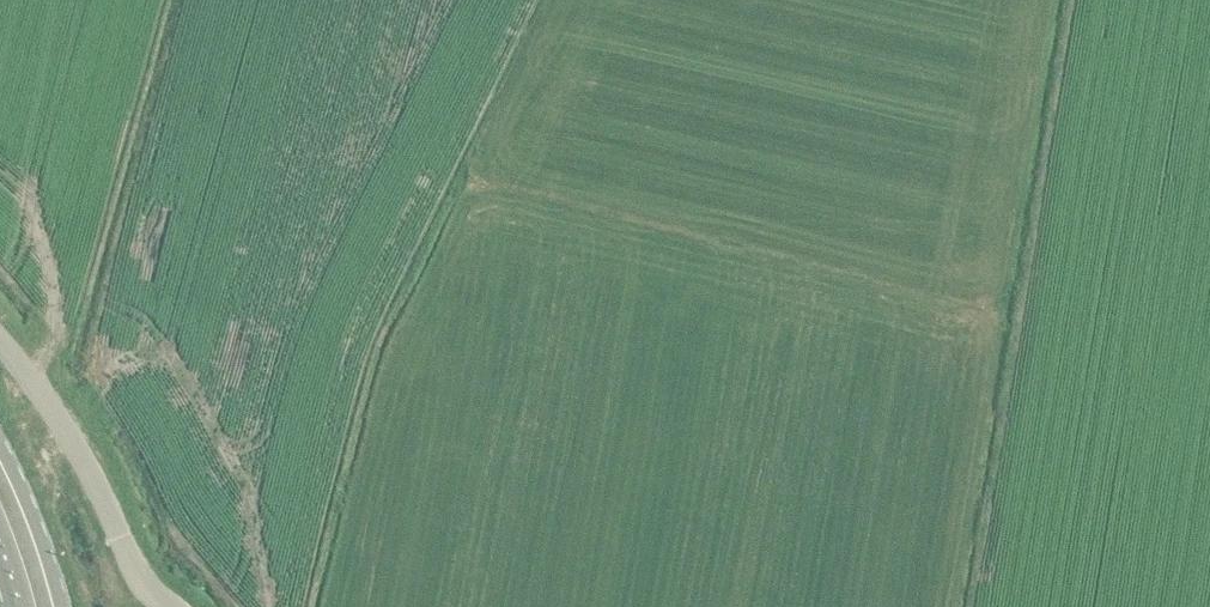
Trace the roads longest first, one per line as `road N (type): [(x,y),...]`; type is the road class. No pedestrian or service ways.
road 1 (unclassified): [(0,338),(74,439),(137,573),(170,606)]
road 2 (tertiary): [(61,606),(0,447)]

